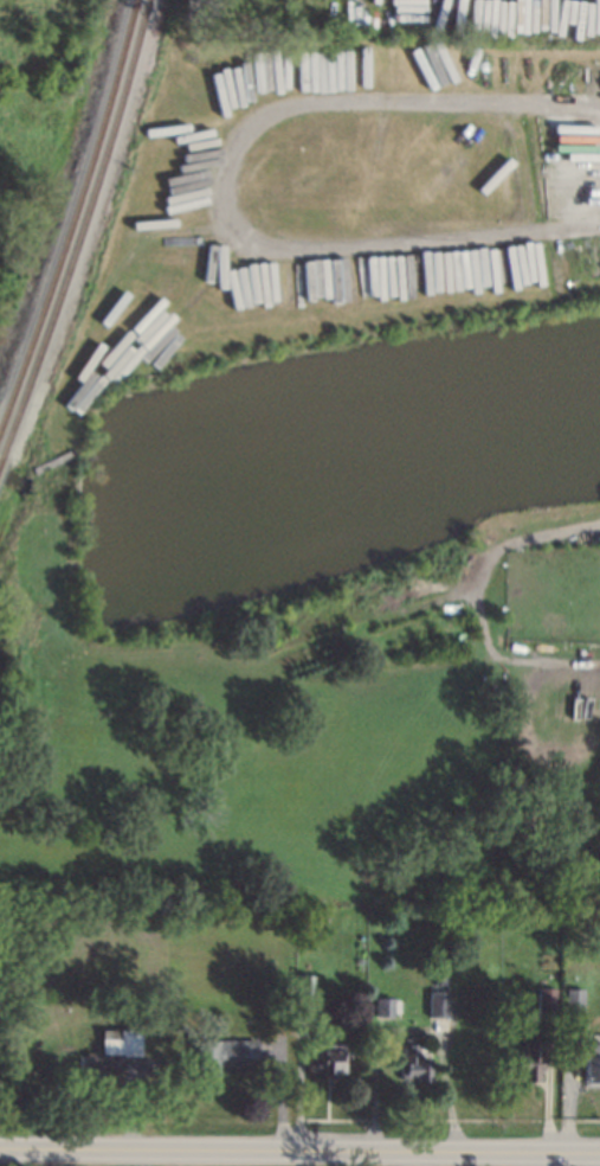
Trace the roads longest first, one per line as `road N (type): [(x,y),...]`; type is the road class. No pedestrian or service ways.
road 1 (tertiary): [(0,1149),(599,1155)]

